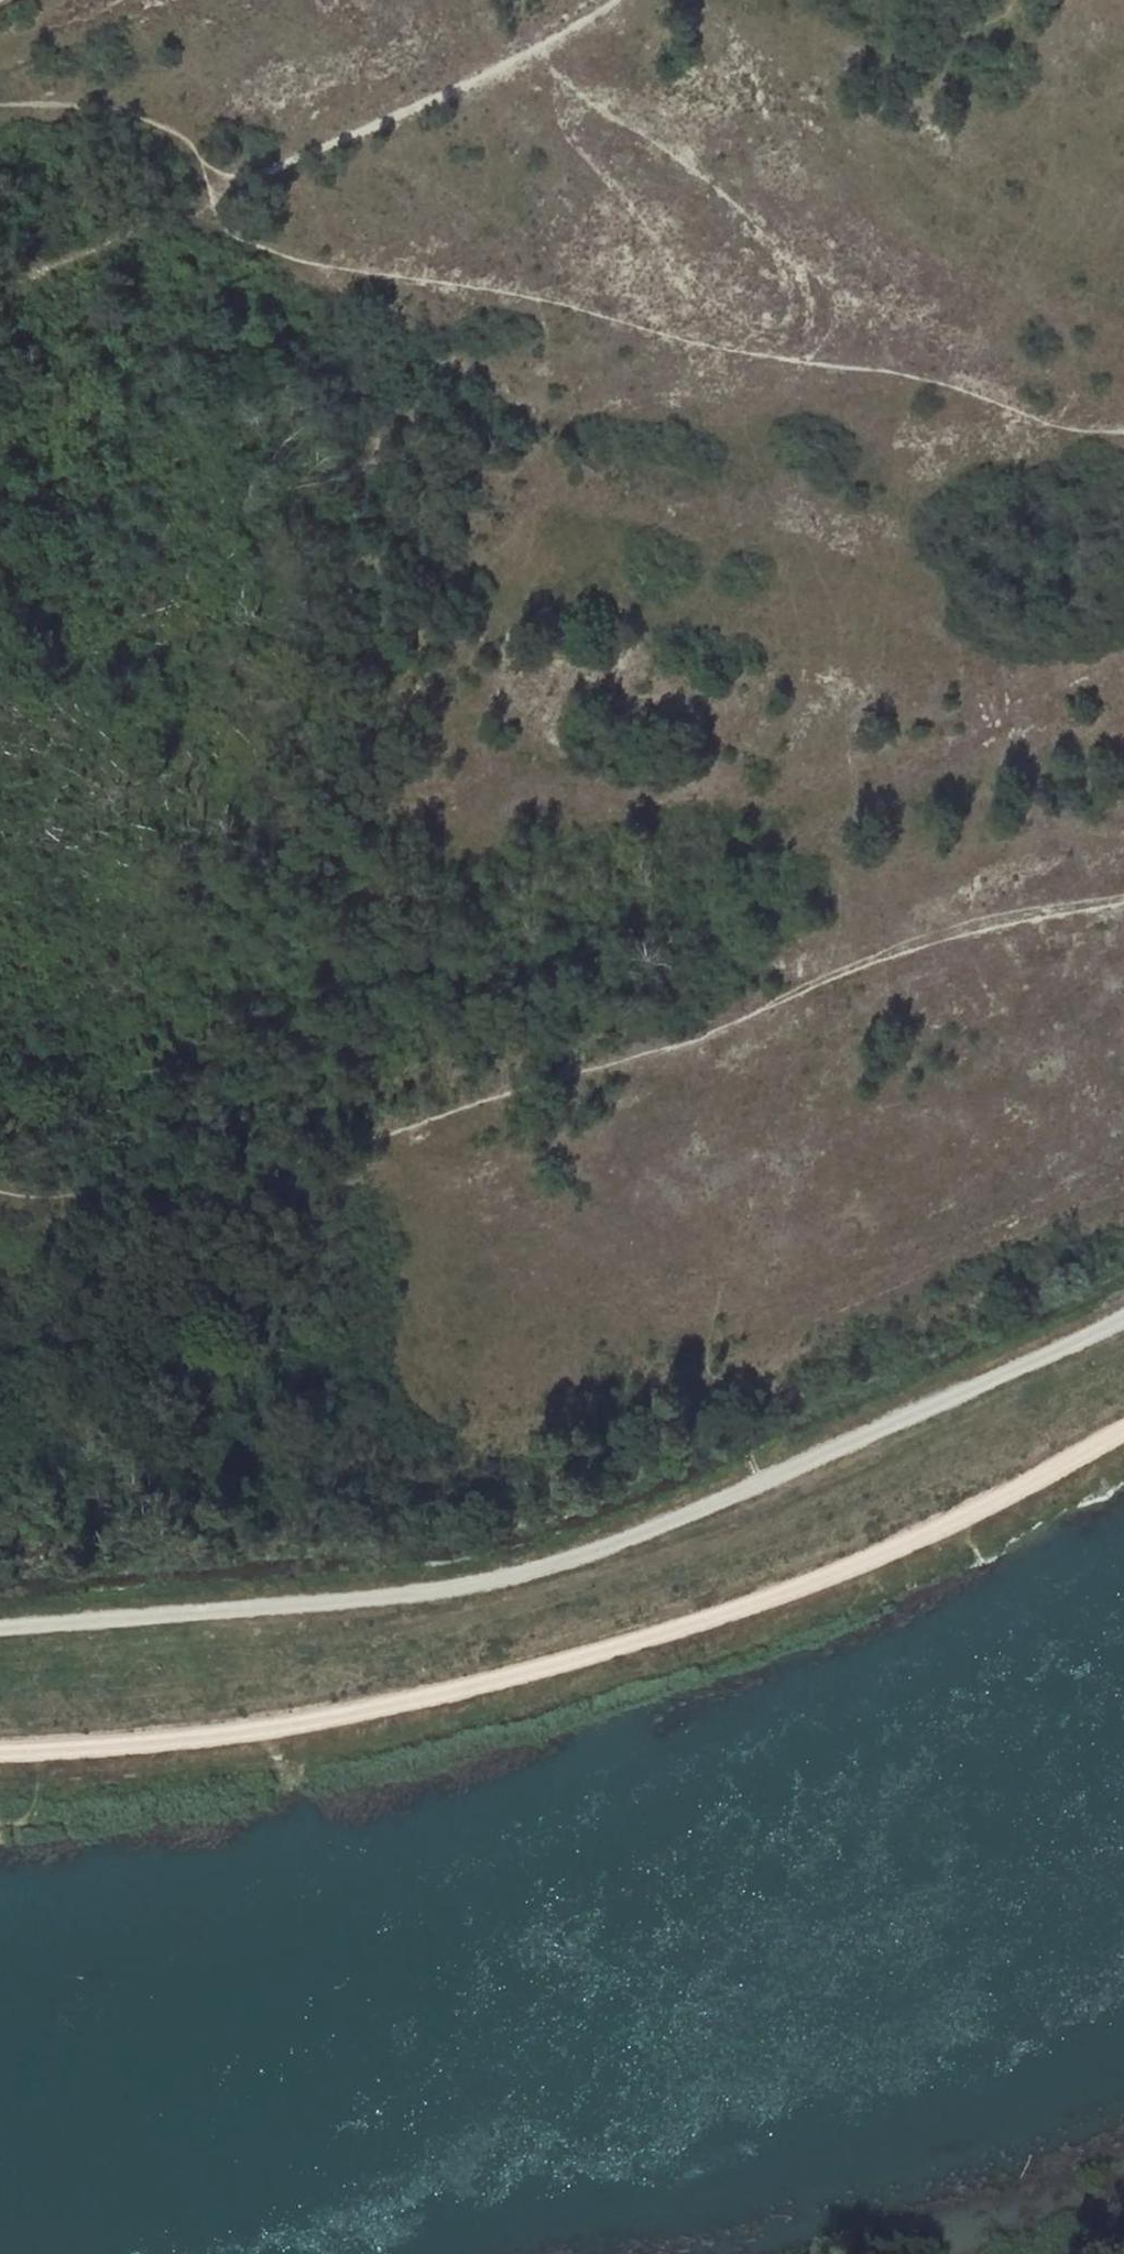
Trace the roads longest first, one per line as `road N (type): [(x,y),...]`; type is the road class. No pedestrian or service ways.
road 1 (track): [(0,1630),(408,1598),(618,1543),(1123,1316)]
road 2 (track): [(0,297),(530,64),(616,0)]

